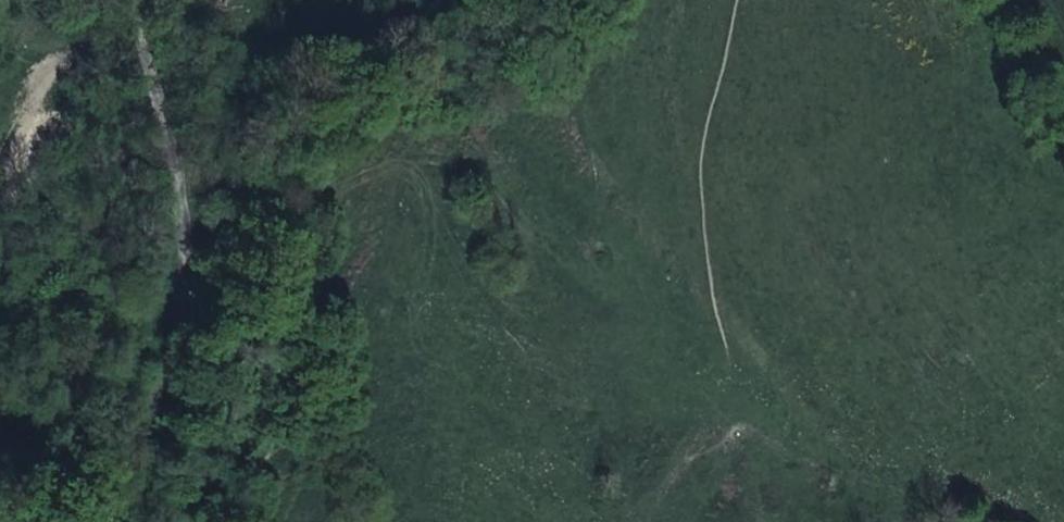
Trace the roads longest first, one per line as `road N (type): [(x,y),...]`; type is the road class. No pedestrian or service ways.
road 1 (track): [(93,0),(149,241),(149,450),(113,521)]

